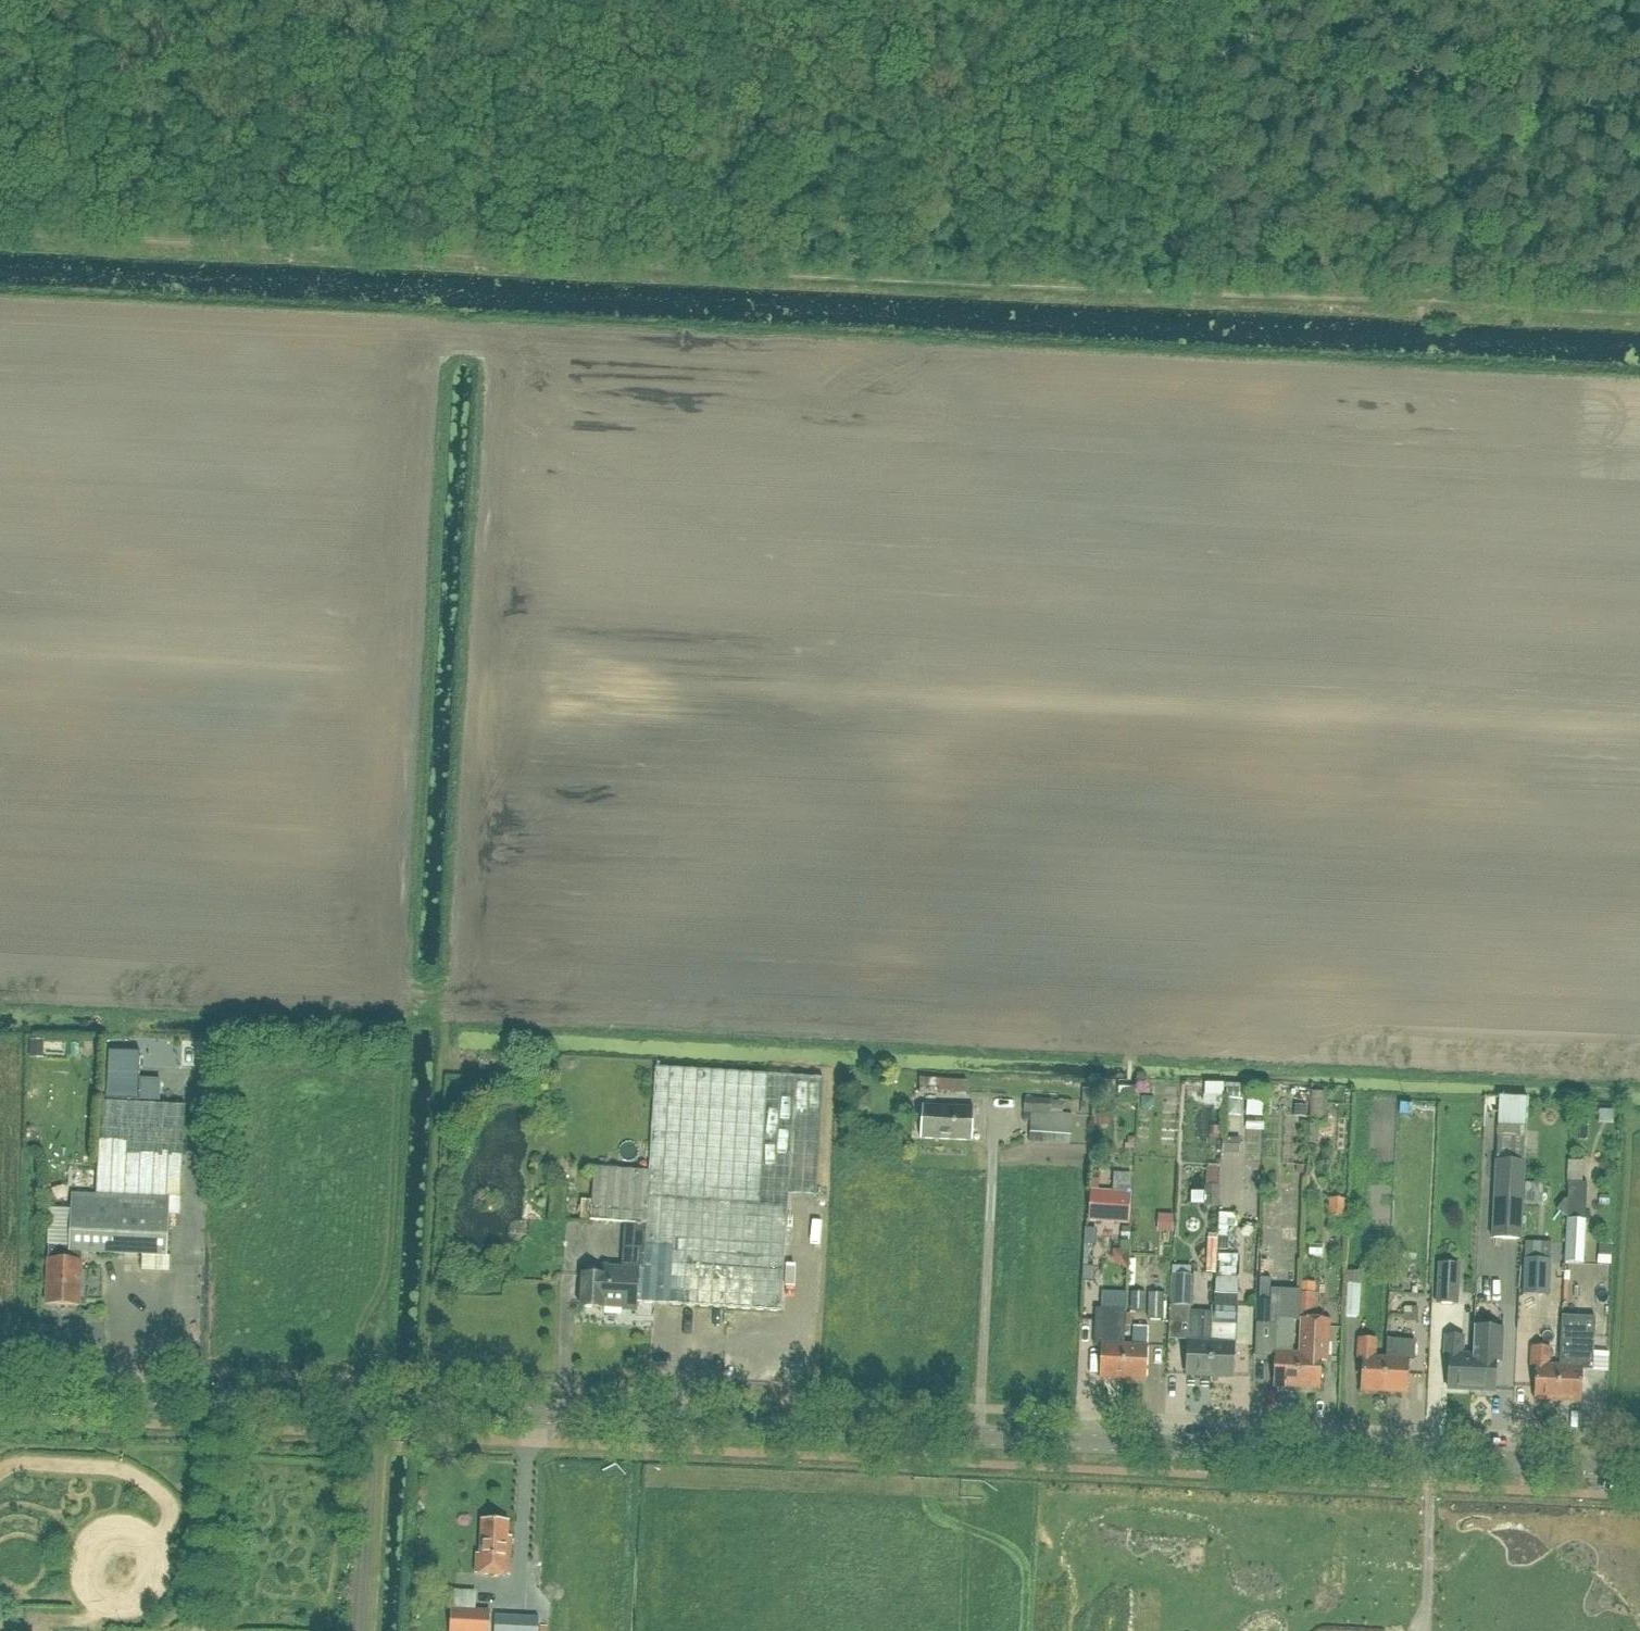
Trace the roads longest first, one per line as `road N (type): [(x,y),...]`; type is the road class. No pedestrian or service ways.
road 1 (tertiary): [(1639,1469),(0,1392)]

